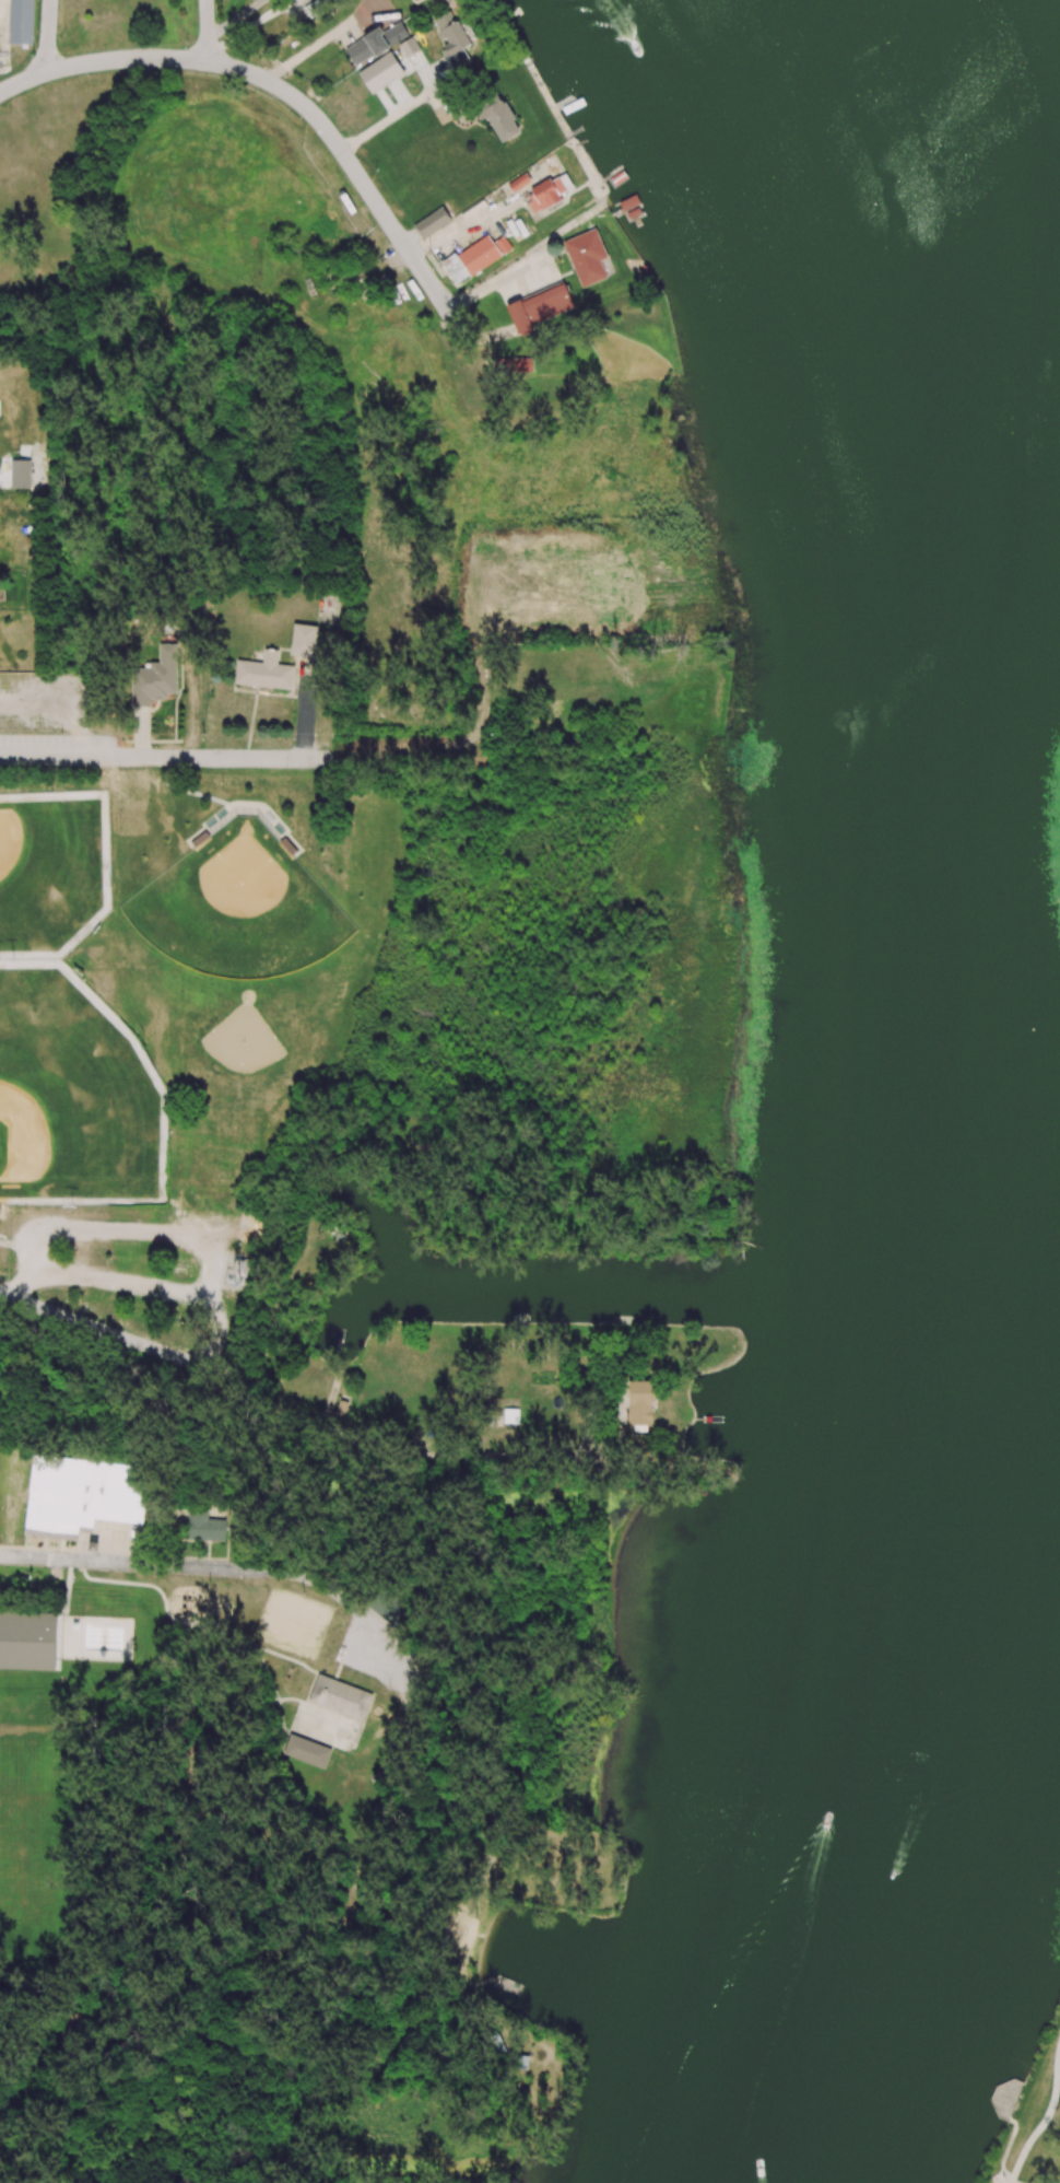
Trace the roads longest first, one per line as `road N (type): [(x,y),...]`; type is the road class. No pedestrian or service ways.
road 1 (residential): [(0,94),(47,71),(116,59),(210,61),(261,78),(321,122),(452,315)]
road 2 (residential): [(0,755),(333,759)]
road 3 (residential): [(0,1556),(284,1573)]
road 4 (residential): [(0,1292),(182,1361)]

